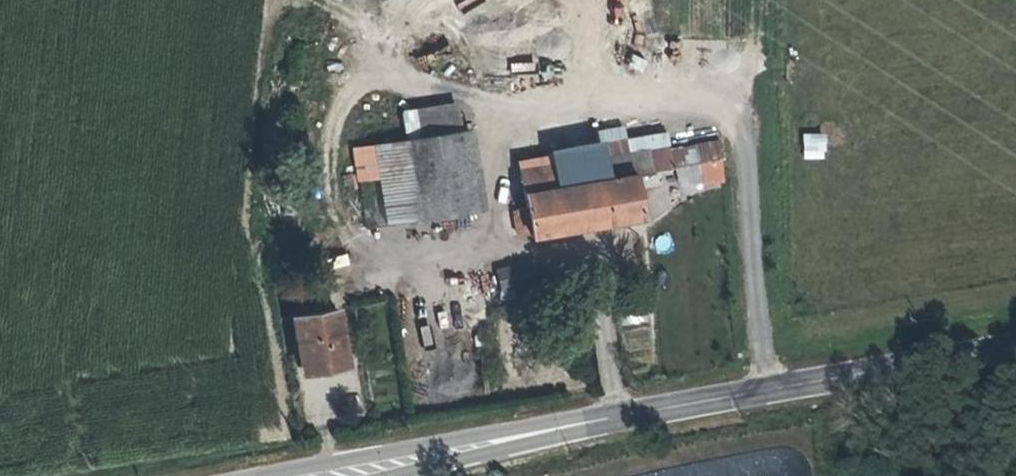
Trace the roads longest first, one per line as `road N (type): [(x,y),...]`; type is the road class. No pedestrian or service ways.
road 1 (tertiary): [(604,419),(1015,346)]
road 2 (tertiary): [(604,419),(247,475)]
road 3 (tertiary): [(387,475),(604,419)]
road 4 (track): [(761,0),(746,89),(718,110)]

